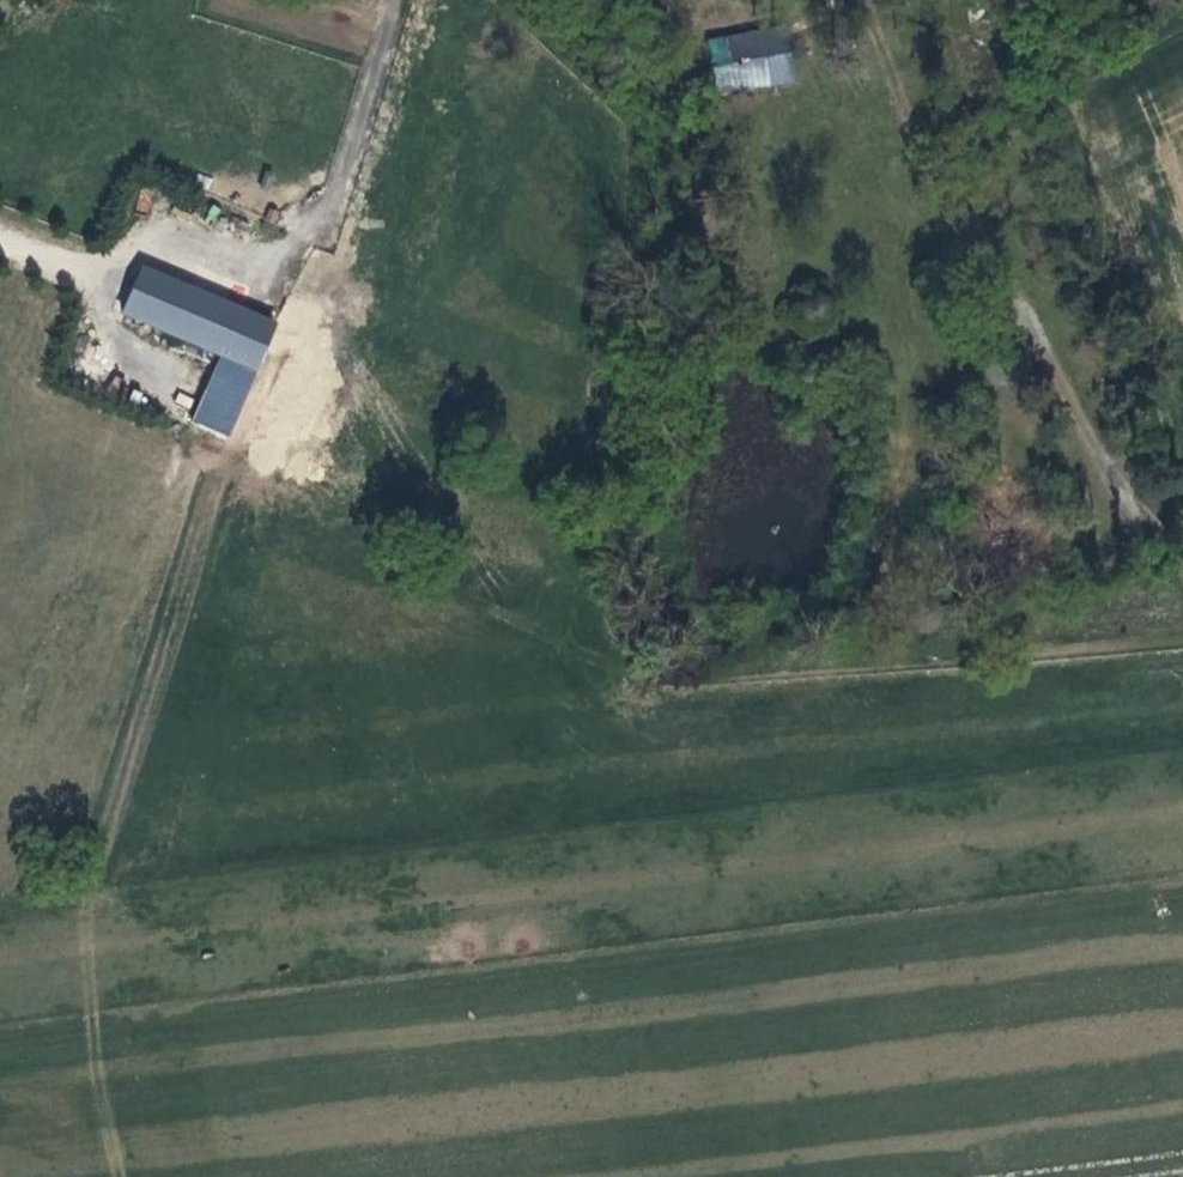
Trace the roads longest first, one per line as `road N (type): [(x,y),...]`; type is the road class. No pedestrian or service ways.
road 1 (track): [(1182,555),(1091,431),(1018,290),(956,218),(860,0)]

